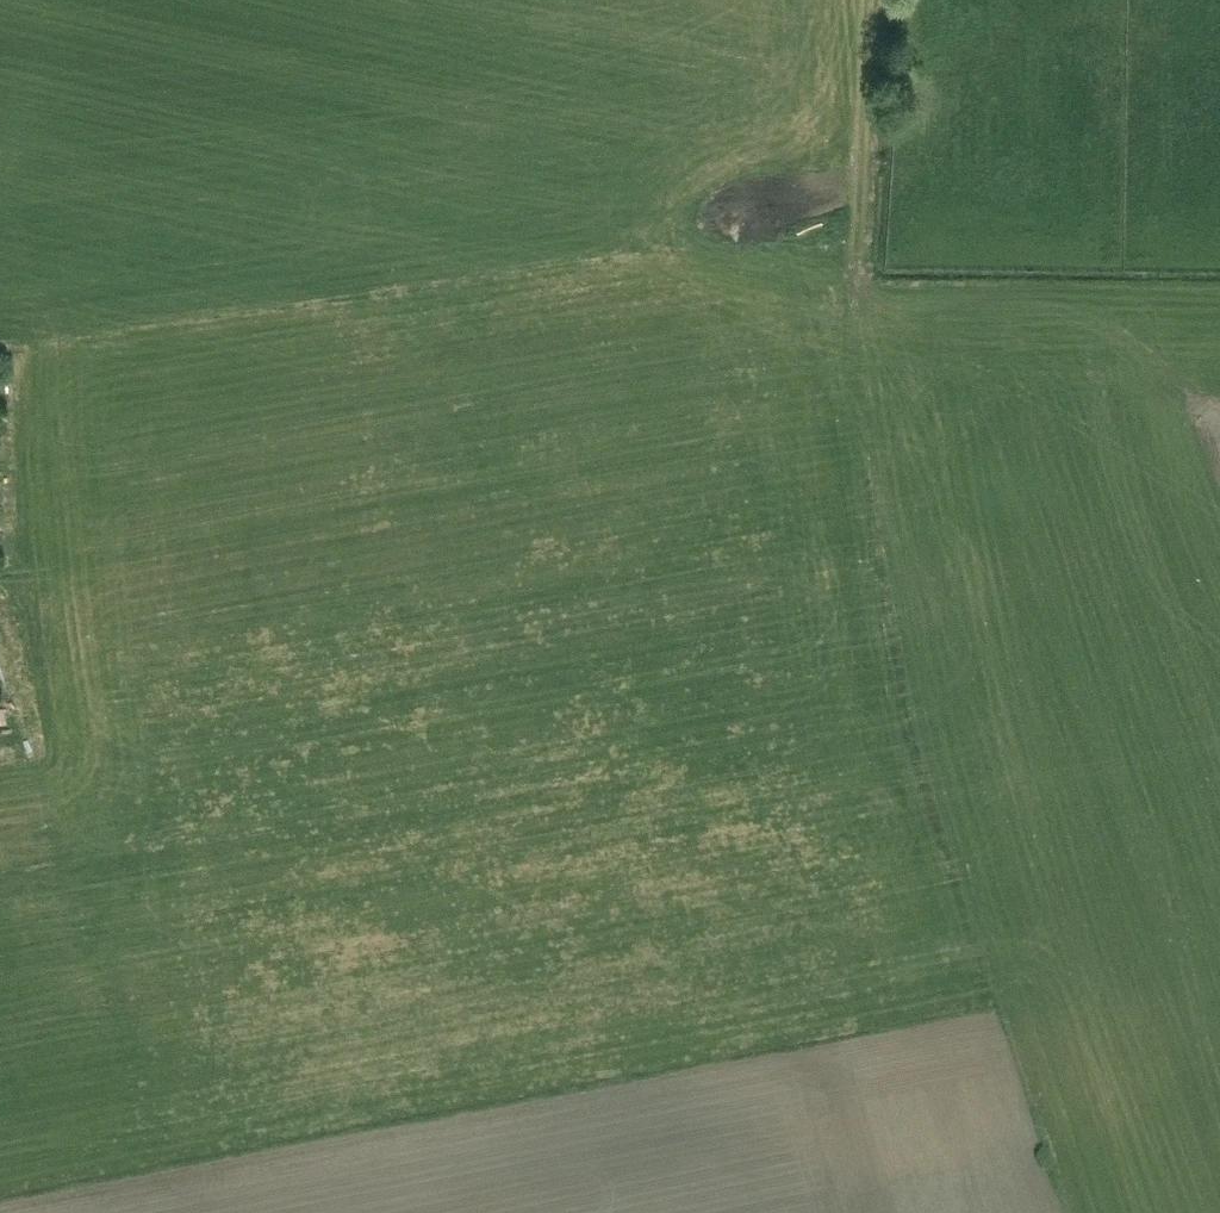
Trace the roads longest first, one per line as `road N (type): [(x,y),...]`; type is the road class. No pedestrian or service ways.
road 1 (track): [(872,0),(863,284)]

